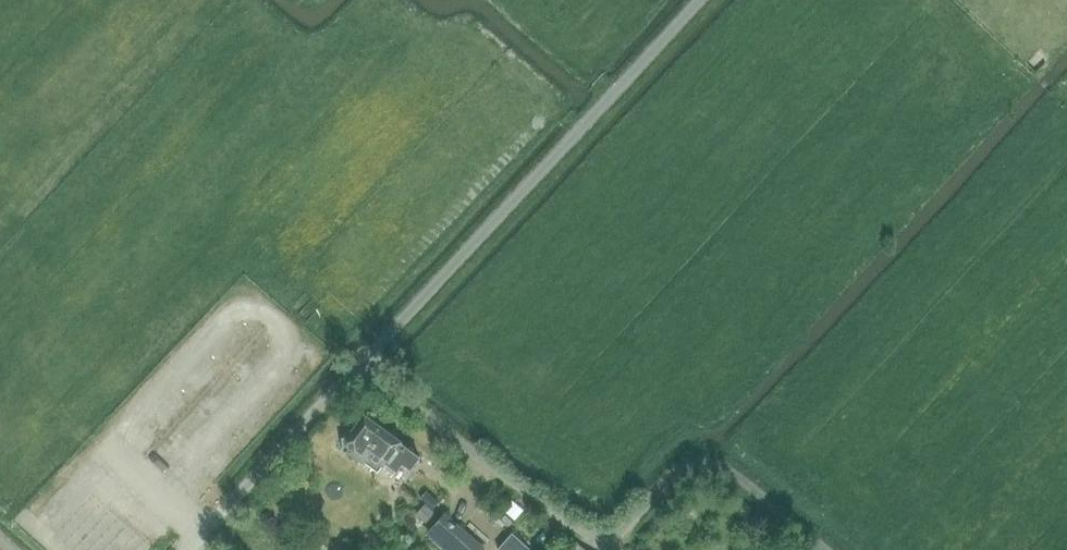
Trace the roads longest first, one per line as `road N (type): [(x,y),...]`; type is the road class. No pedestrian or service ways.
road 1 (residential): [(827,549),(707,461),(681,468),(621,528),(594,534),(361,365)]
road 2 (unclassified): [(361,365),(699,0)]
road 3 (unclassified): [(187,549),(361,365)]

